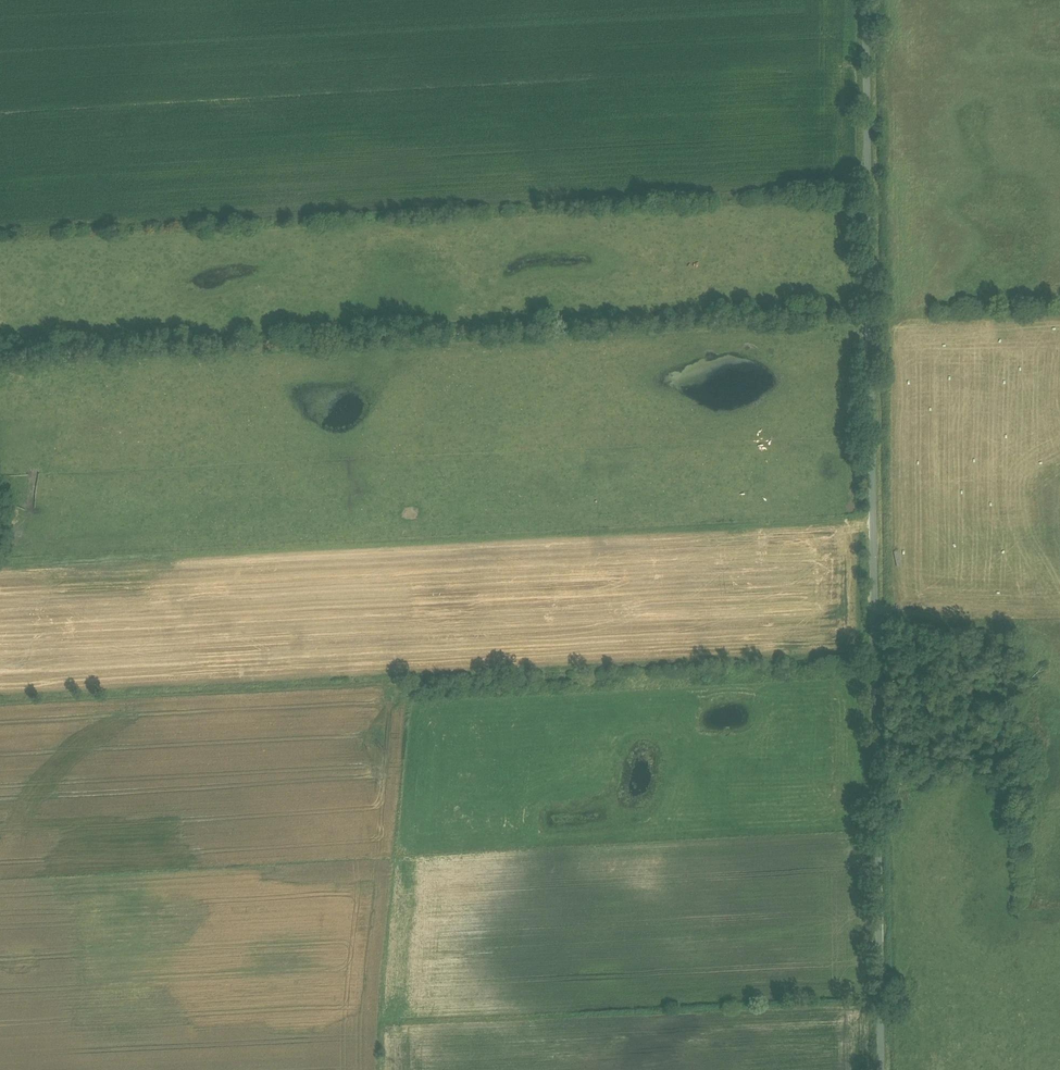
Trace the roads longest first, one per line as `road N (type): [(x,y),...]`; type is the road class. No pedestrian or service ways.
road 1 (unclassified): [(864,0),(881,1069)]

